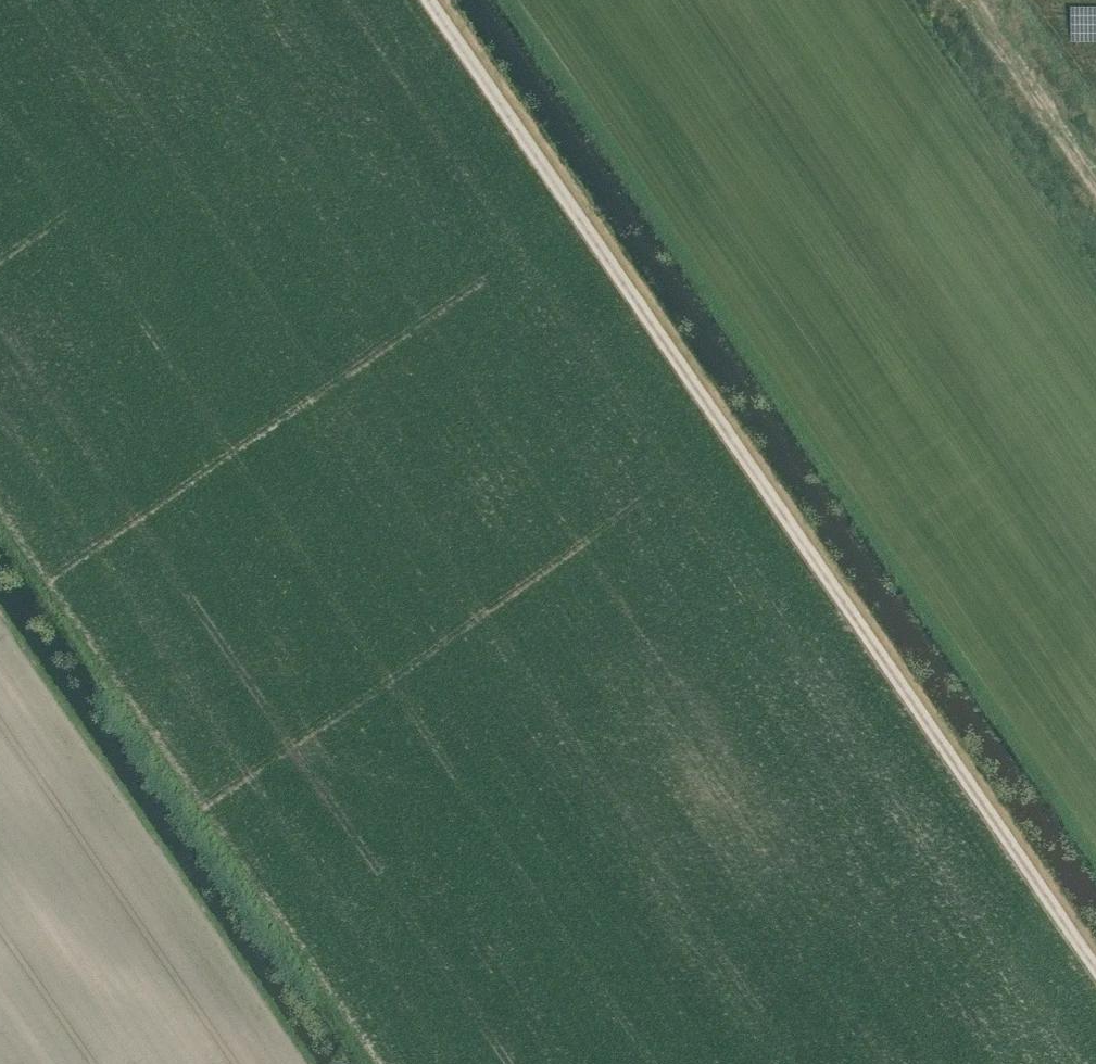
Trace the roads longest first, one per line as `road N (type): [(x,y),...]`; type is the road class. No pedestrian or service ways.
road 1 (track): [(426,0),(1095,973)]
road 2 (track): [(970,0),(1095,183)]

